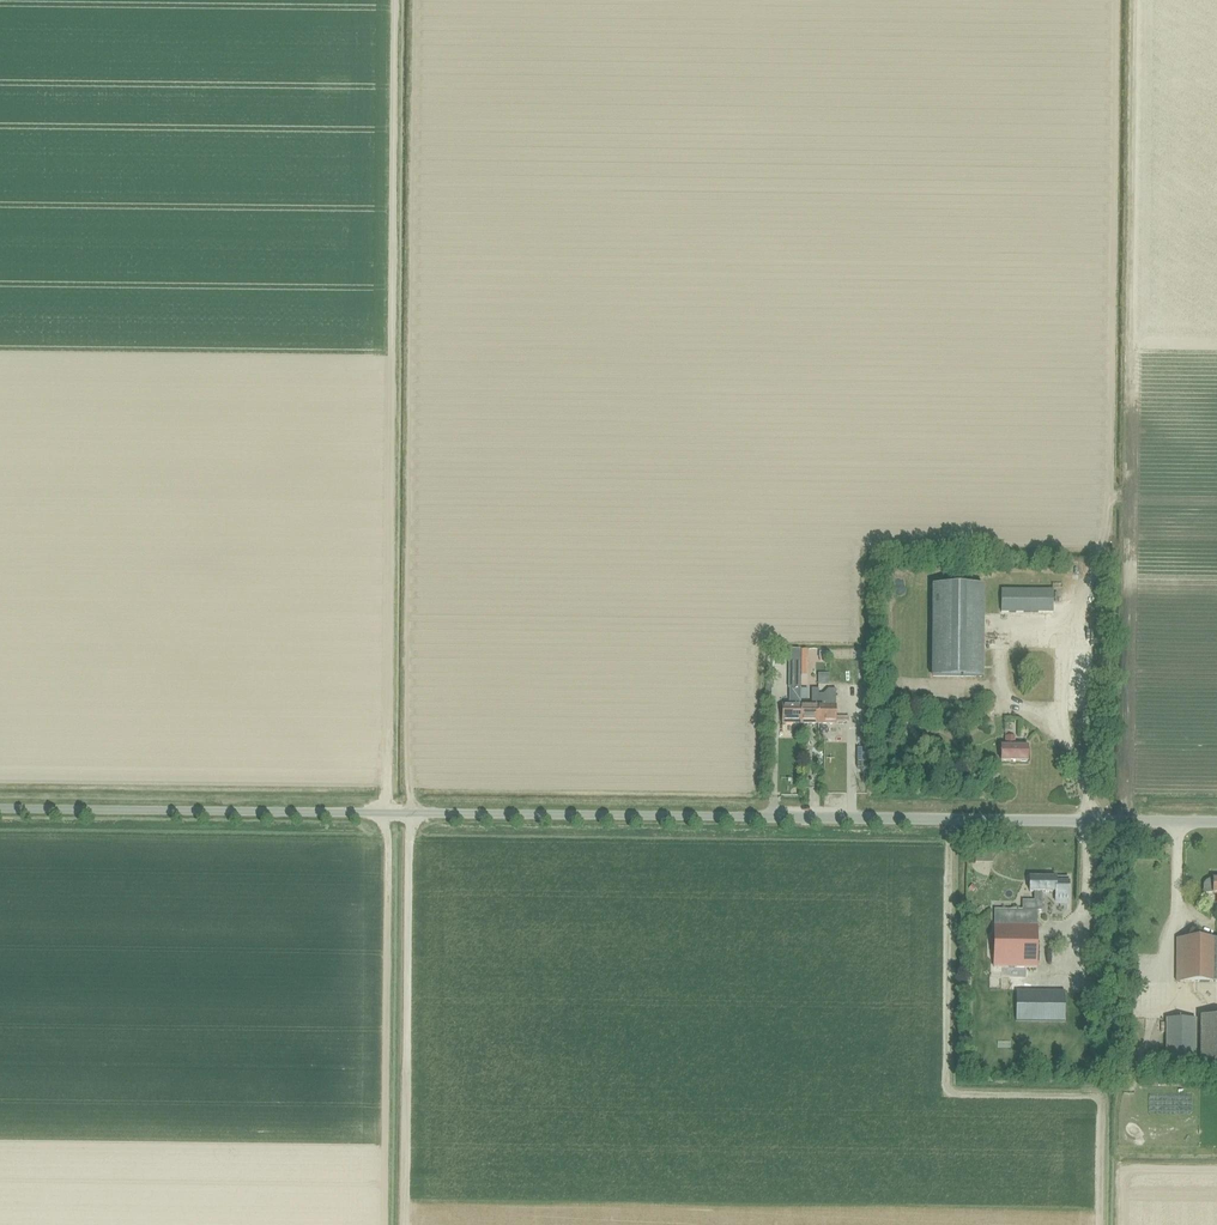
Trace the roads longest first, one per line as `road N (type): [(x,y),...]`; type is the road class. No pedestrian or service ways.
road 1 (unclassified): [(0,809),(1216,822)]

